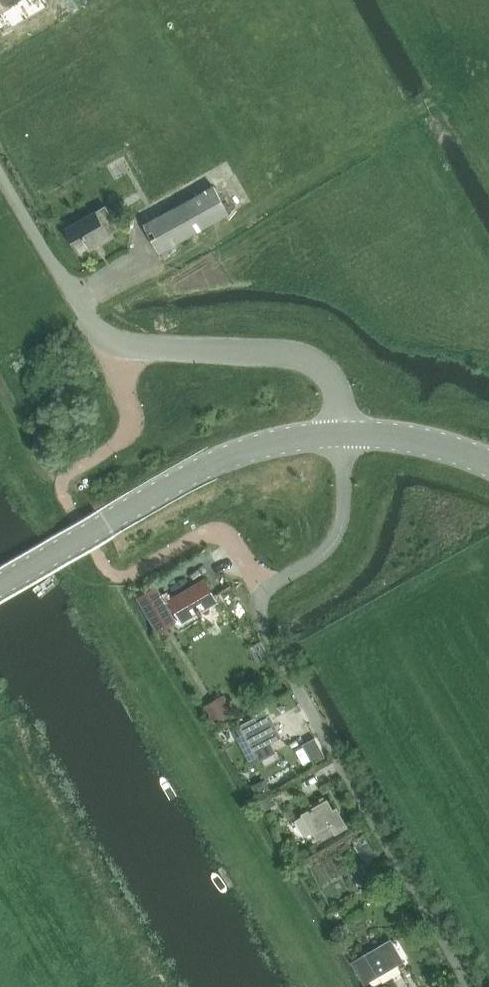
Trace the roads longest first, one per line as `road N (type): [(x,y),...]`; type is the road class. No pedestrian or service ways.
road 1 (residential): [(342,432),(334,379),(295,354),(127,347),(110,339),(87,321),(0,173)]
road 2 (residential): [(472,986),(264,626),(264,592)]
road 3 (tertiary): [(342,432),(229,457),(0,584)]
road 4 (tertiary): [(488,463),(387,434),(342,432)]

